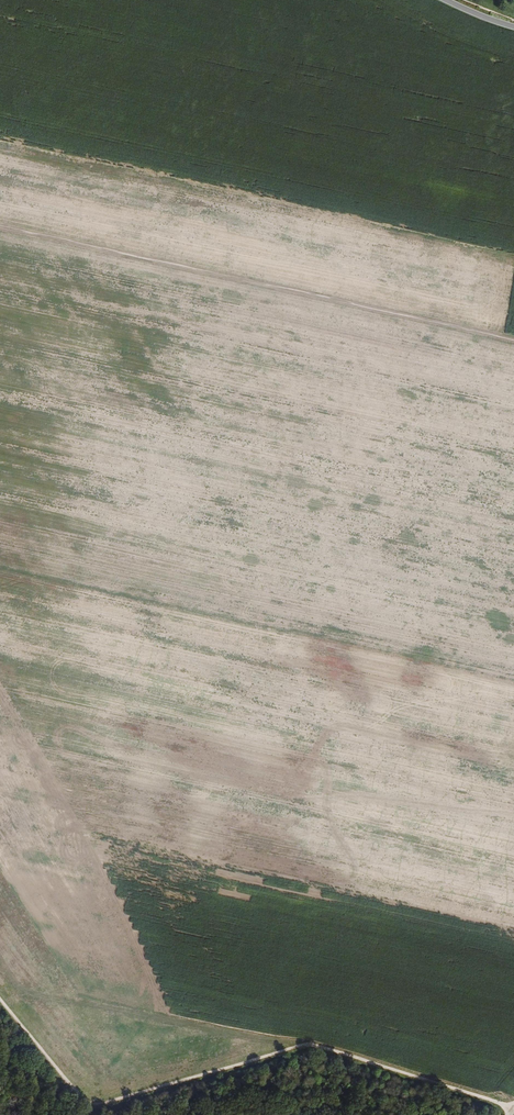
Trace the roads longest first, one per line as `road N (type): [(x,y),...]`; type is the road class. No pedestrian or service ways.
road 1 (track): [(513,1108),(311,1040),(98,1103),(0,978)]
road 2 (track): [(0,229),(513,342)]

